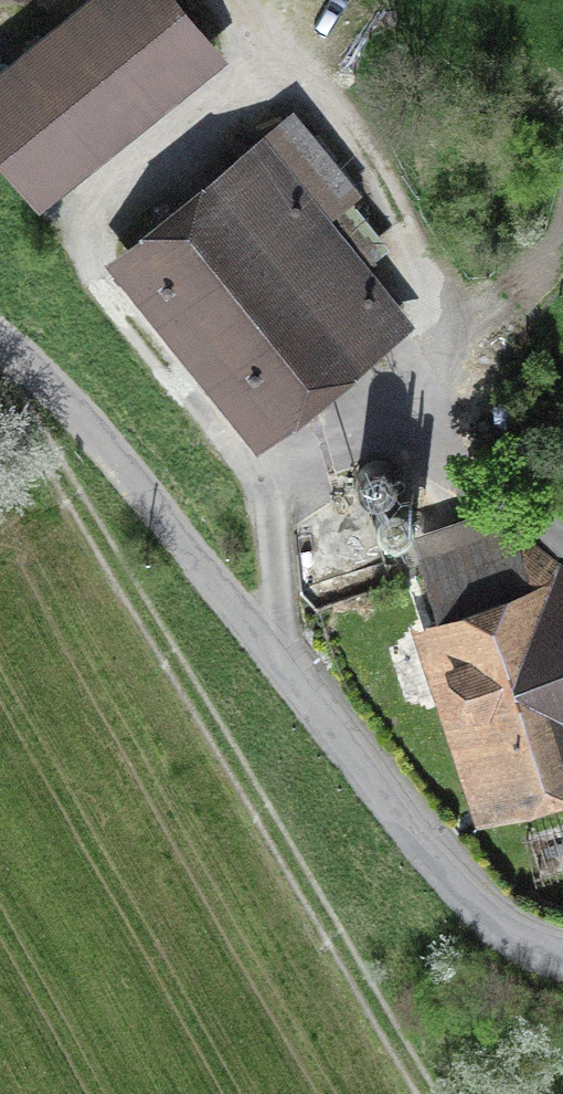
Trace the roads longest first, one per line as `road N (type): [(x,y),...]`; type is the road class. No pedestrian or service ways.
road 1 (track): [(0,359),(433,1093)]
road 2 (residential): [(562,954),(530,946),(445,875),(215,583),(49,382),(0,337)]

